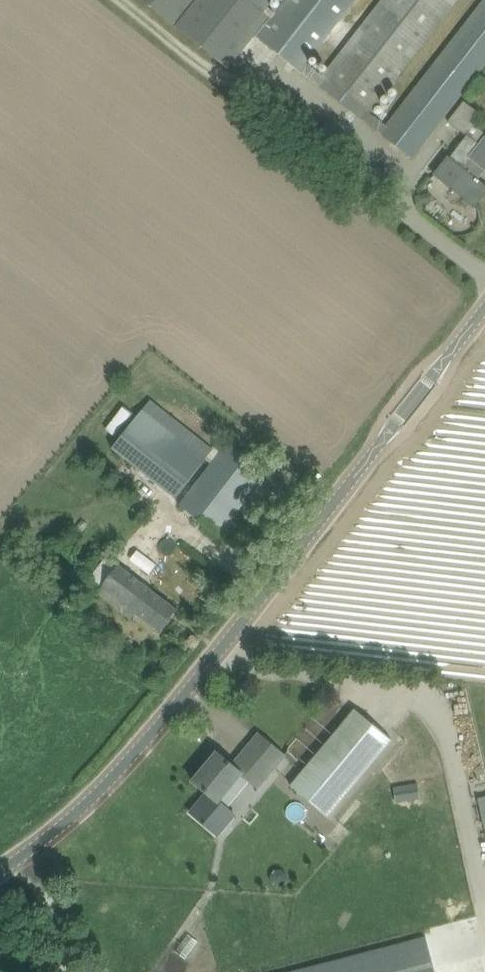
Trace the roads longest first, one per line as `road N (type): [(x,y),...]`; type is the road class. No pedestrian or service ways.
road 1 (tertiary): [(0,872),(77,814),(153,735),(484,310)]

